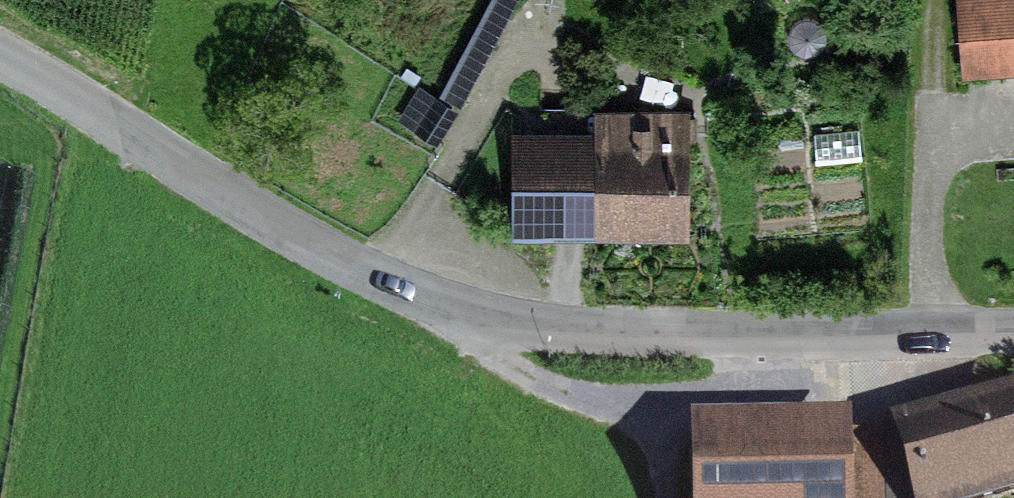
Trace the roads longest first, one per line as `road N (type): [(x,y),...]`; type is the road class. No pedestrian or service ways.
road 1 (unclassified): [(1013,338),(578,332),(460,311),(358,274),(53,74),(0,53)]
road 2 (track): [(940,0),(938,338)]
road 3 (track): [(550,0),(397,289)]
road 4 (track): [(666,497),(662,432),(636,408),(554,386),(492,347),(460,311)]

